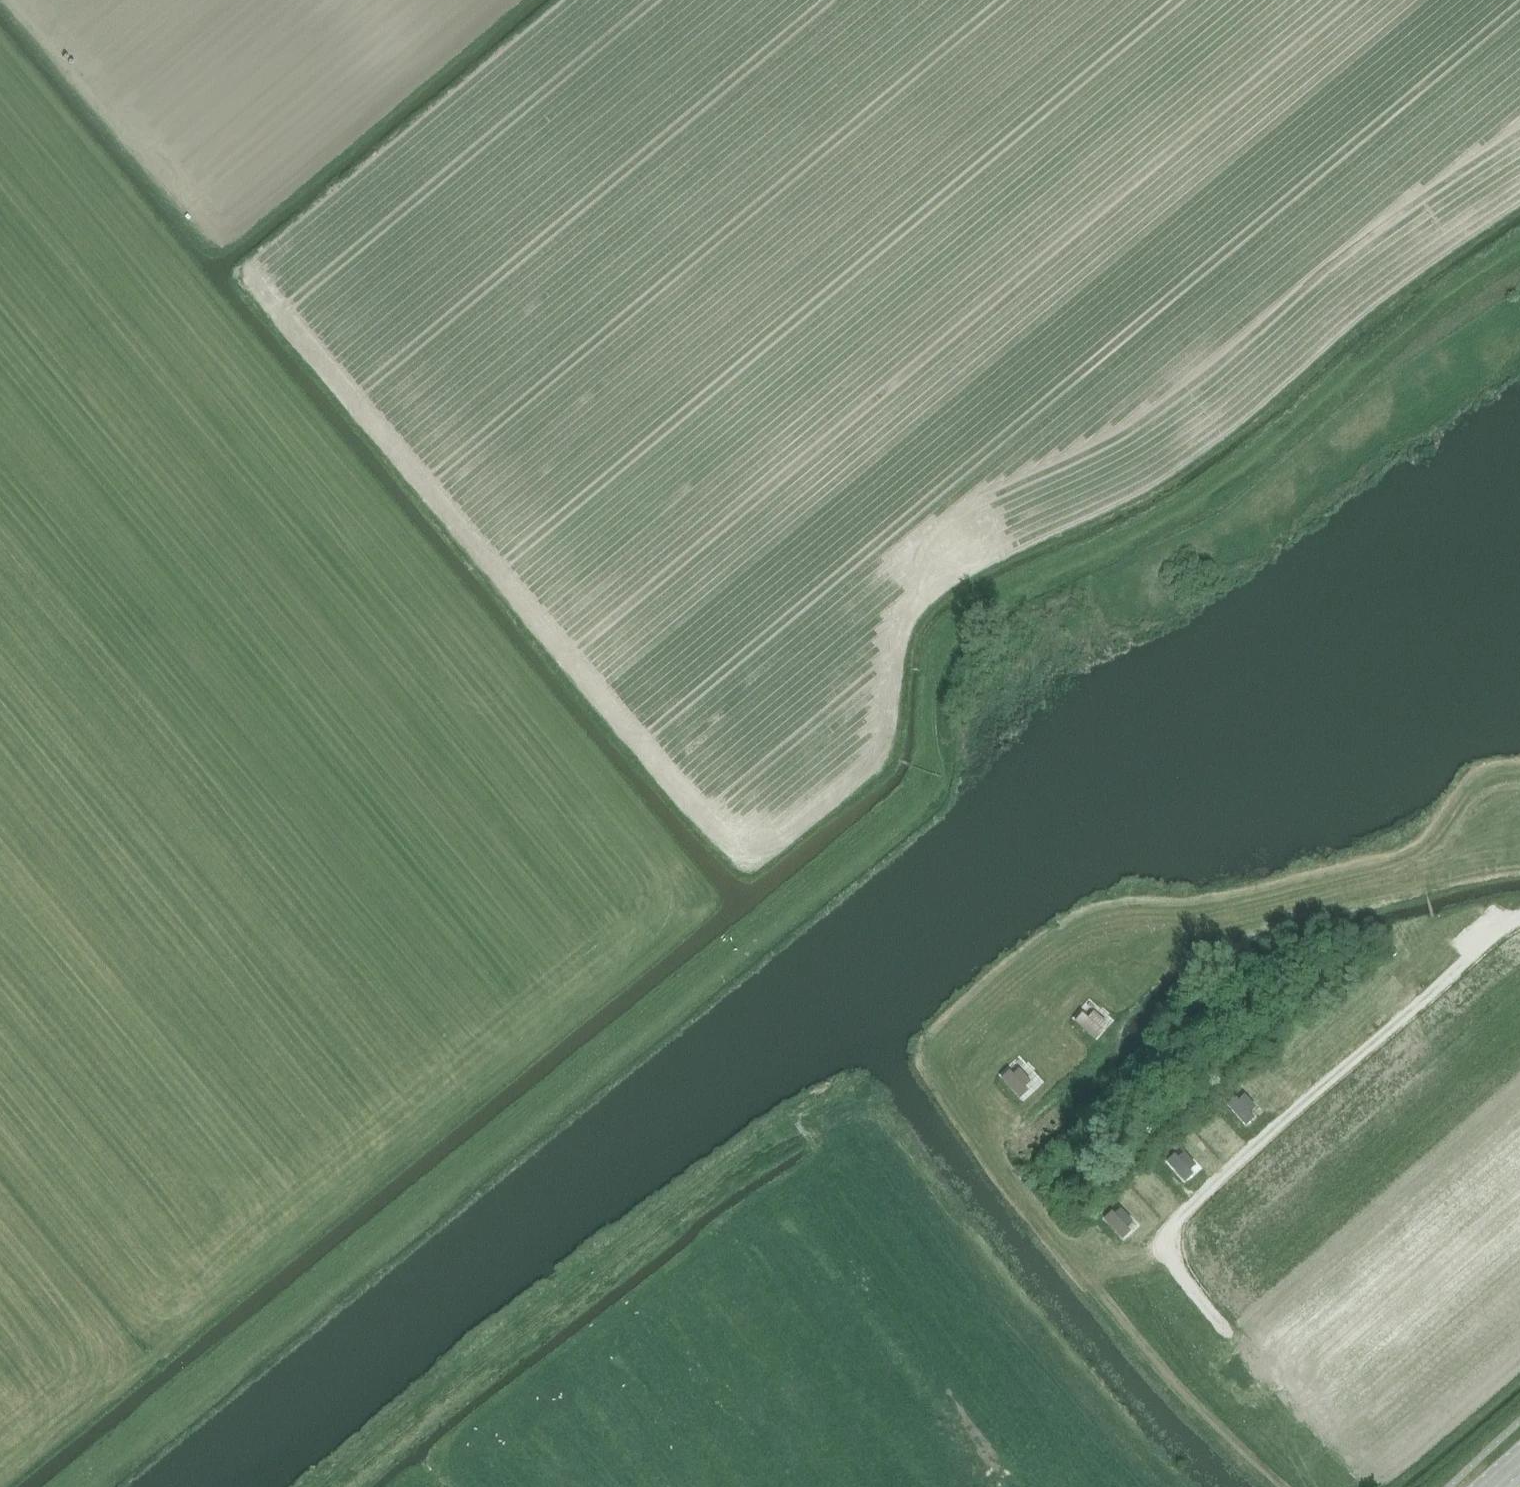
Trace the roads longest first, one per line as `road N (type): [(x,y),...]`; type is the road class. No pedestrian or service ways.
road 1 (track): [(1519,918),(1164,1235),(1161,1249),(1173,1268),(1232,1333)]

